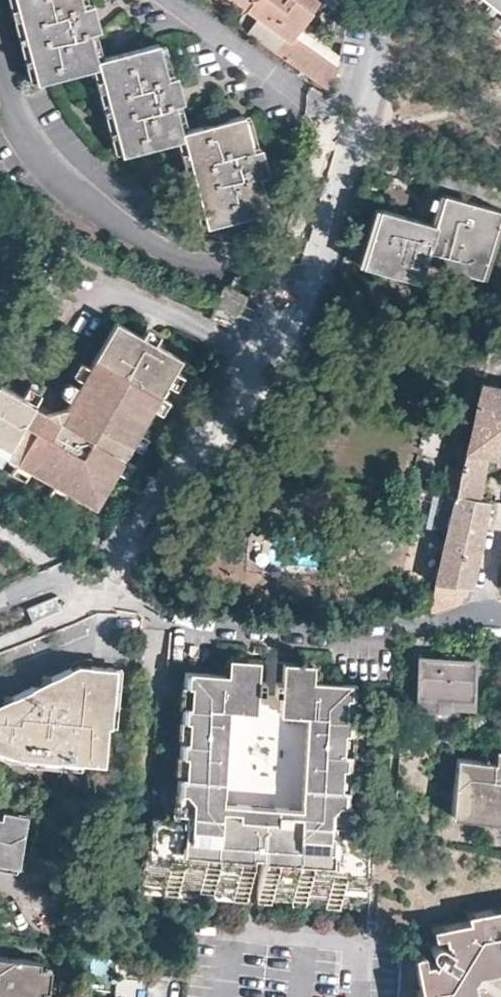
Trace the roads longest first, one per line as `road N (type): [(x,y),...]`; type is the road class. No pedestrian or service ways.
road 1 (residential): [(500,617),(367,628),(195,614),(153,606),(117,585),(177,457),(254,360),(310,266),(329,224),(384,0)]

